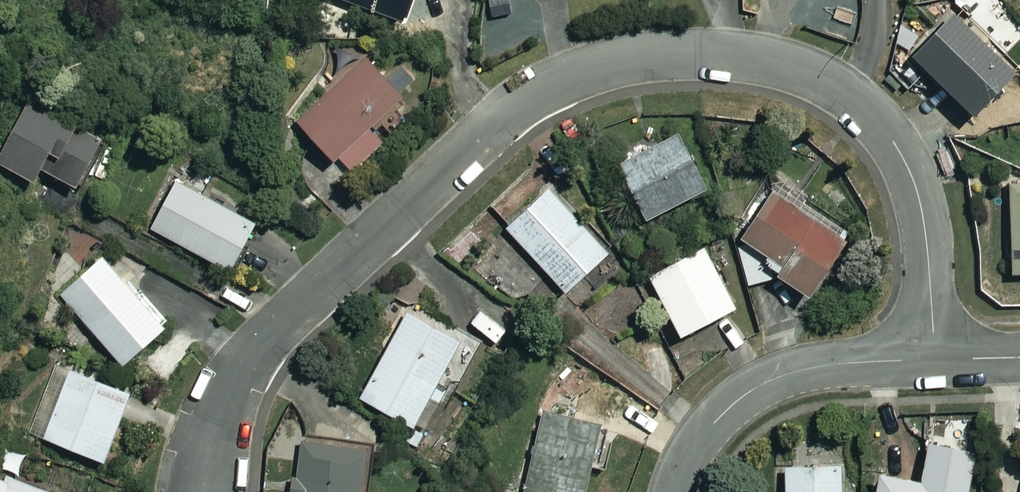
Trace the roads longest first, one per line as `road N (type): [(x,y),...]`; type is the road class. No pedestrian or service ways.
road 1 (residential): [(206,491),(229,389),(283,317),(506,111),(544,86),(624,58),(720,50),(782,61),(834,81),(868,108),(910,171),(921,205),(934,360)]
road 2 (residential): [(934,360),(847,363),(766,382),(714,422),(674,491)]

